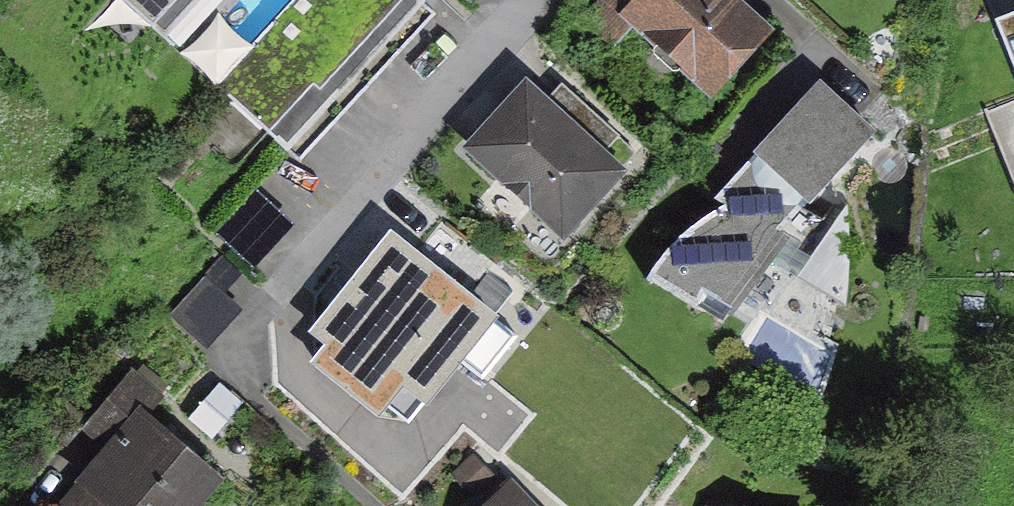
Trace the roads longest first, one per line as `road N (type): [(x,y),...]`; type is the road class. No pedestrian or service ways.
road 1 (residential): [(237,331),(537,0)]

